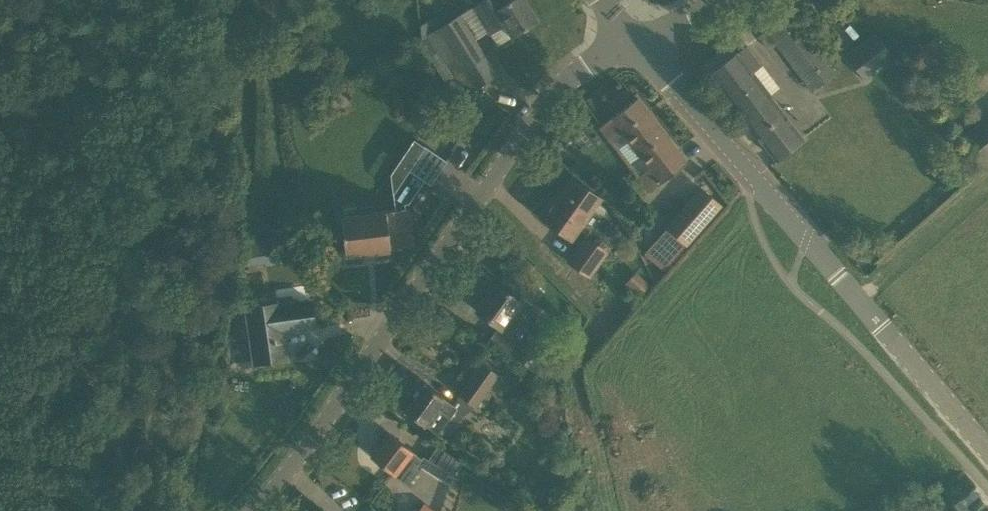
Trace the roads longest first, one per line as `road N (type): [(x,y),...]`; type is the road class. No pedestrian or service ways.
road 1 (tertiary): [(255,510),(560,82),(636,42)]
road 2 (track): [(170,510),(233,220),(235,0)]
road 3 (tertiary): [(806,241),(636,42)]
road 4 (tertiary): [(987,450),(880,326)]

